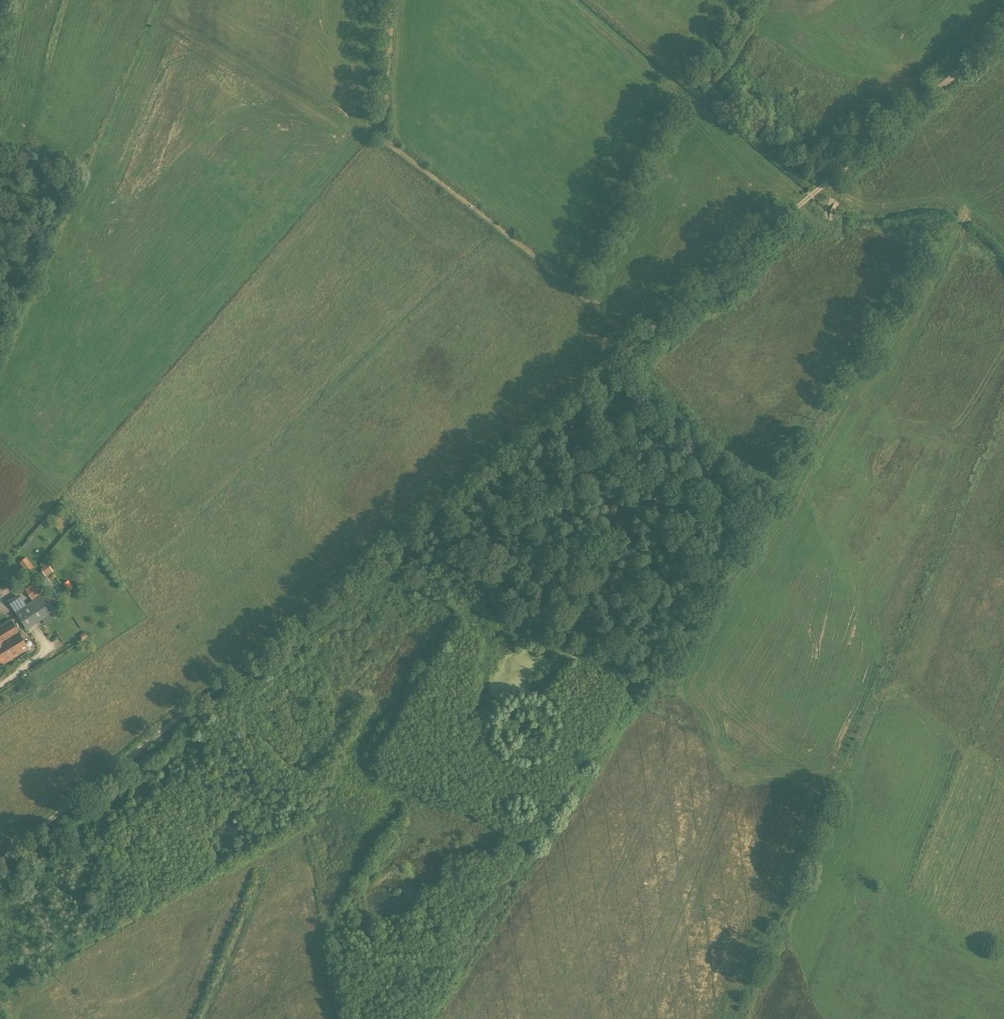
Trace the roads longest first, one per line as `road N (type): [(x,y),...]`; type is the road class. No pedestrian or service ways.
road 1 (track): [(0,861),(1003,34)]
road 2 (track): [(629,344),(585,299),(378,137),(391,0)]

